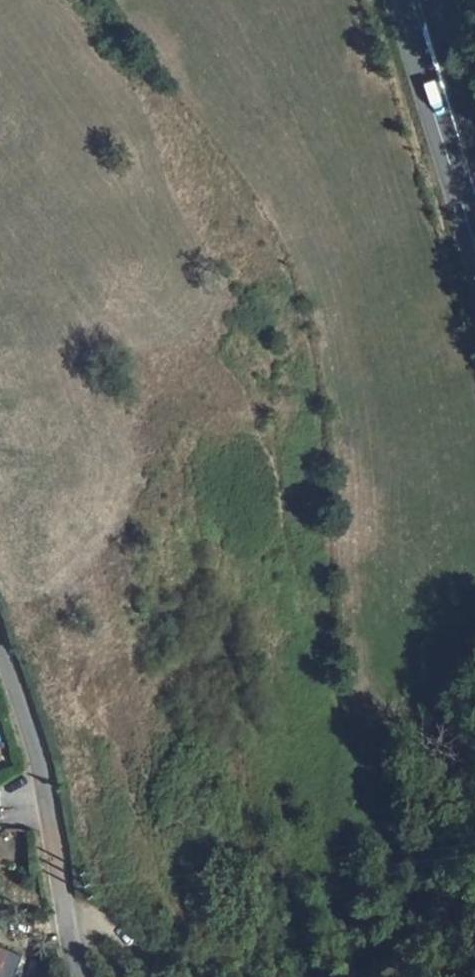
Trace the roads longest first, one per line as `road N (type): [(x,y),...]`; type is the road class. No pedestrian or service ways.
road 1 (residential): [(83,976),(35,743),(0,653)]
road 2 (secondary): [(474,191),(412,0)]

